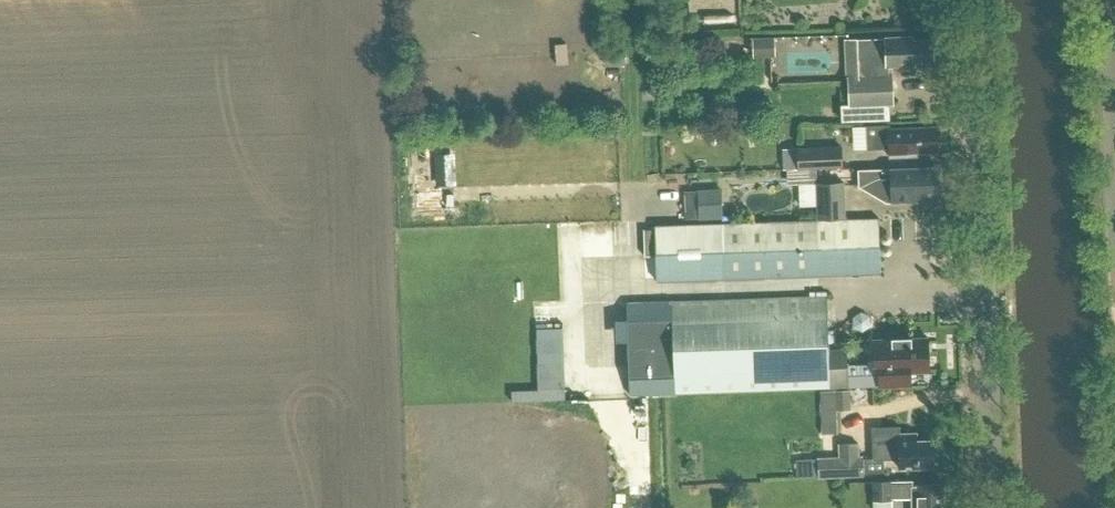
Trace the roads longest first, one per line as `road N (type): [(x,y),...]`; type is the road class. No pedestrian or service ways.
road 1 (unclassified): [(994,507),(975,0)]

